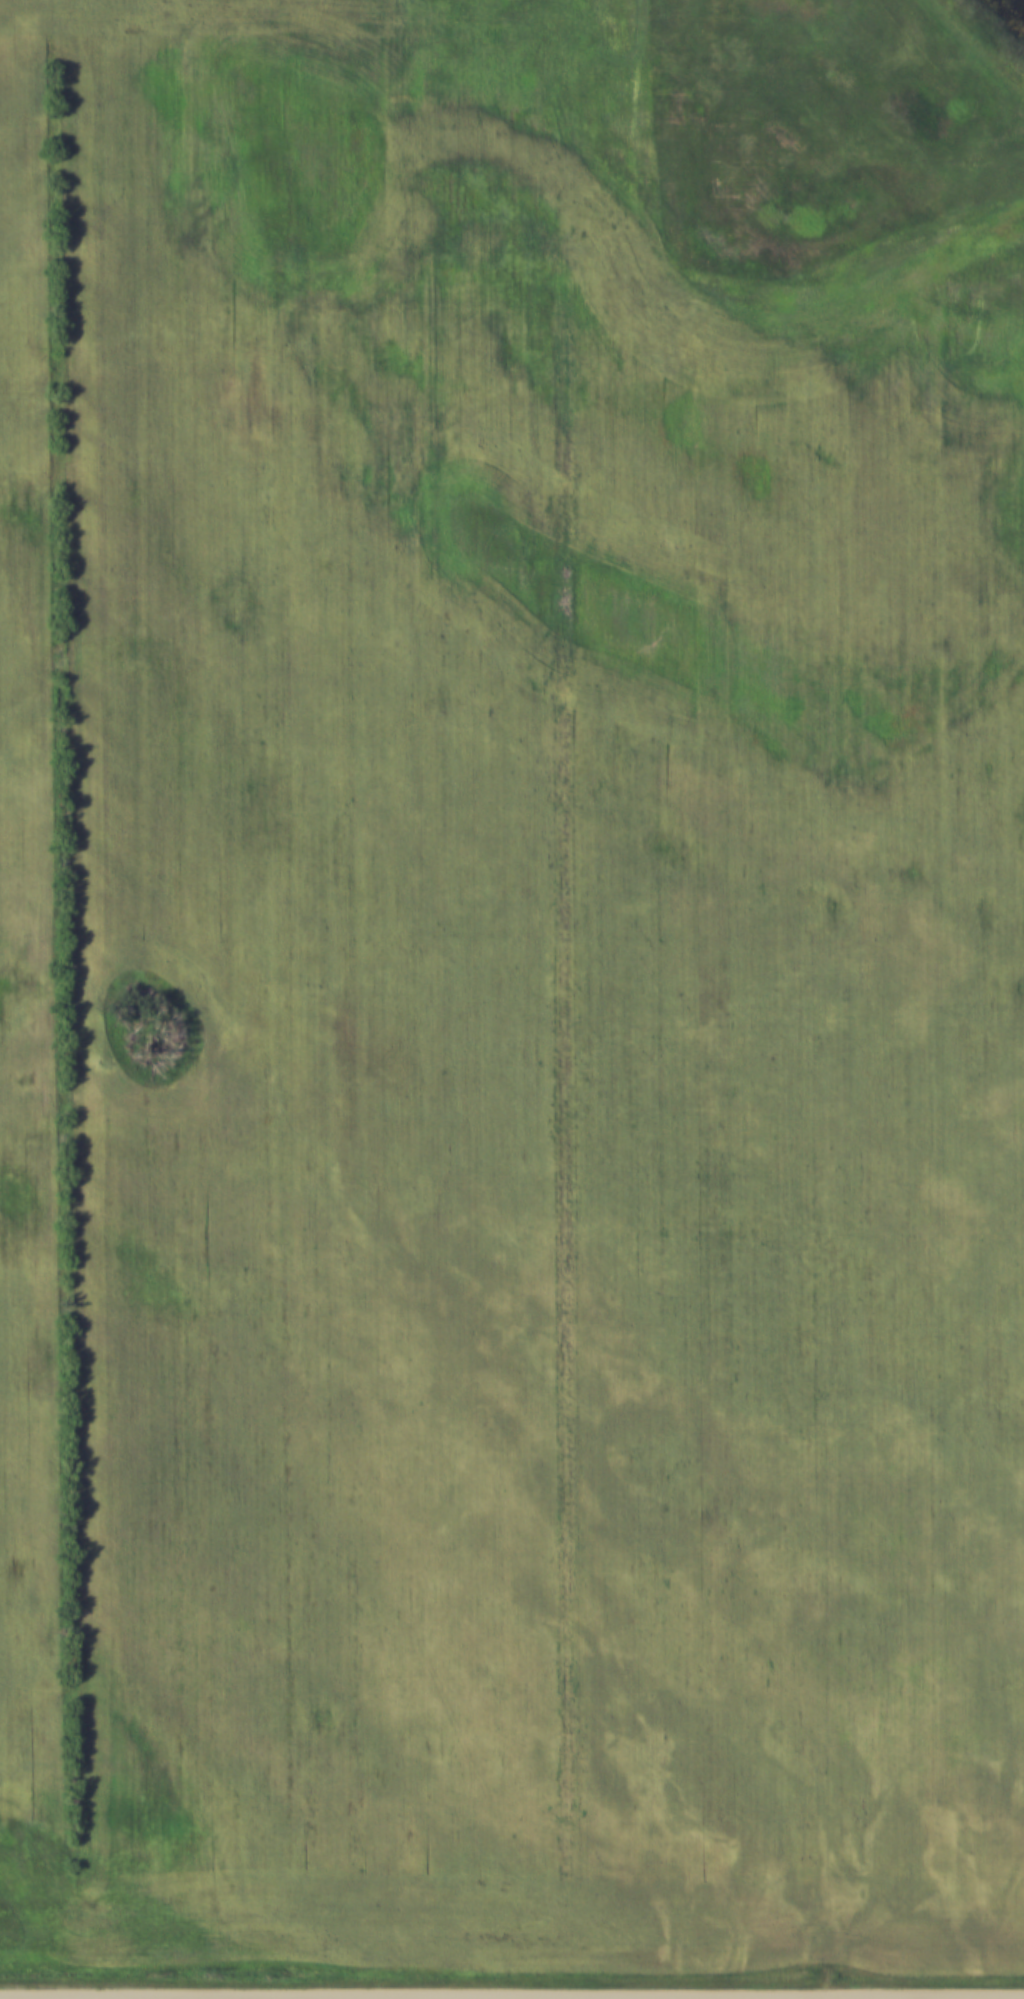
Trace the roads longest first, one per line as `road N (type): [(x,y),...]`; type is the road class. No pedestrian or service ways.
road 1 (residential): [(1023,1995),(0,1993)]

